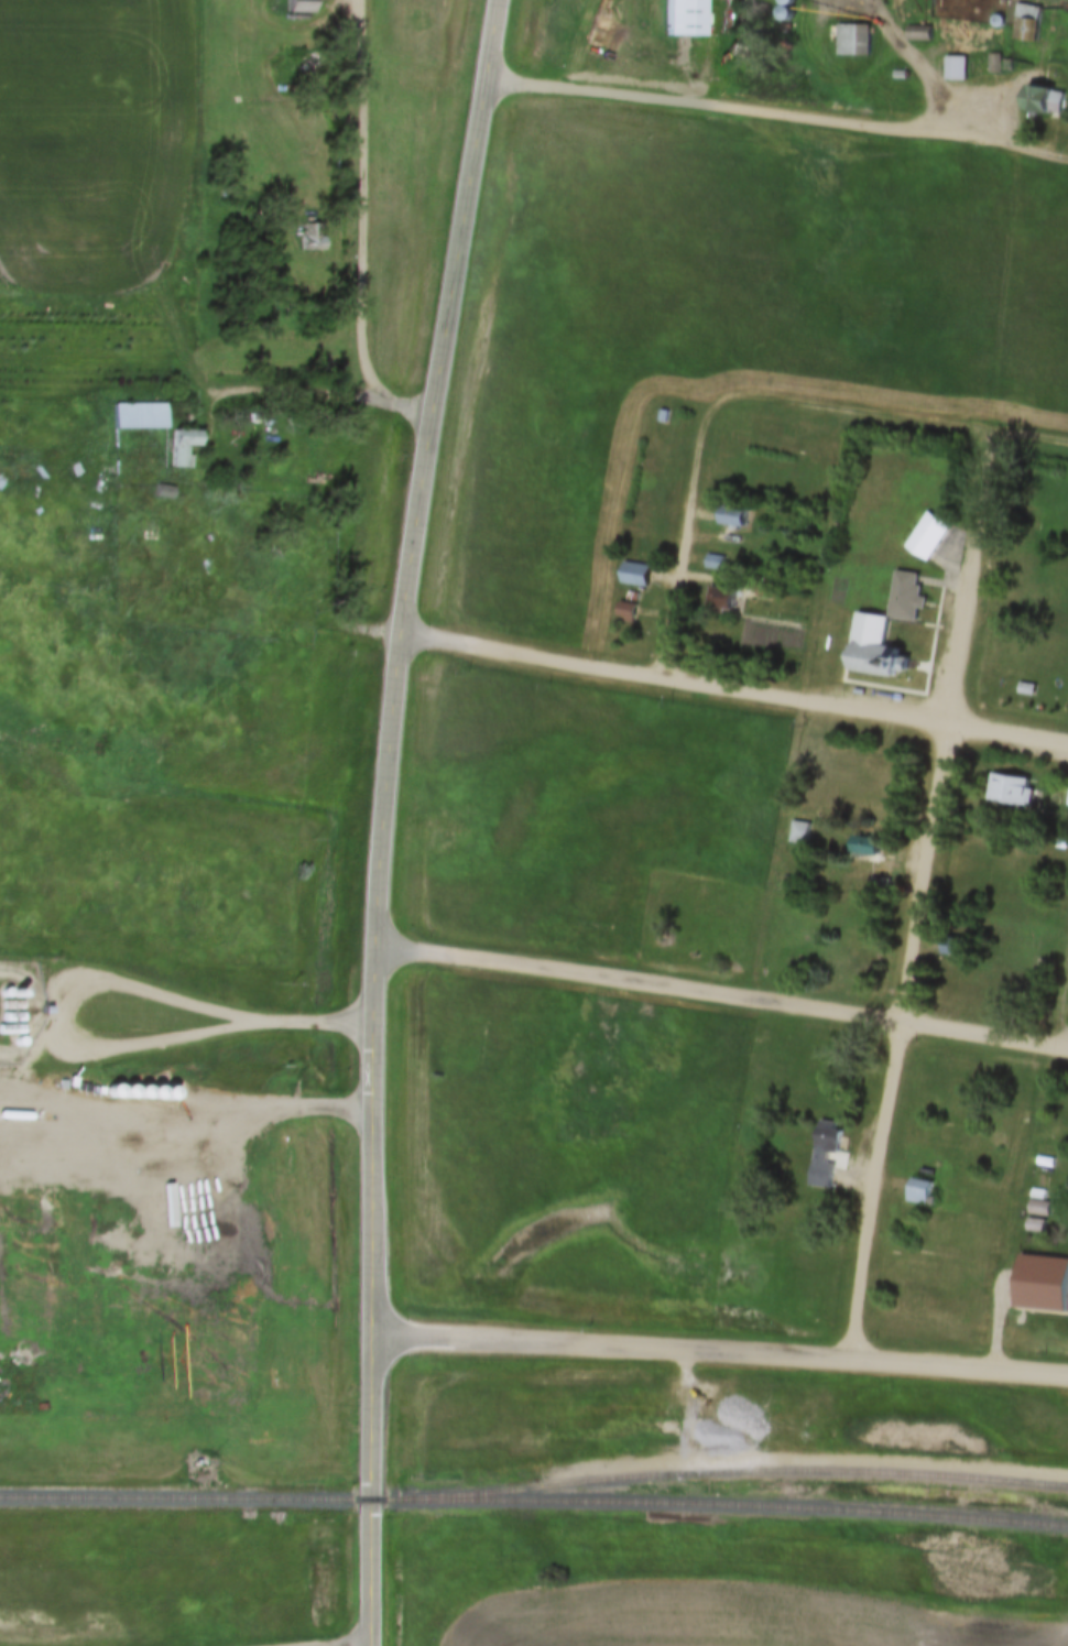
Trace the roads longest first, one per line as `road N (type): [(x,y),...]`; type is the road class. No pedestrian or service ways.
road 1 (secondary): [(373,1645),(382,849),(436,407),(501,0)]
road 2 (residential): [(1067,1051),(380,950)]
road 3 (residential): [(1067,1375),(374,1340)]
road 4 (residential): [(1067,745),(407,635)]
road 5 (residential): [(847,1360),(950,726)]
road 6 (track): [(702,459),(716,415),(739,397),(1067,448)]
road 7 (residential): [(950,726),(998,436)]

